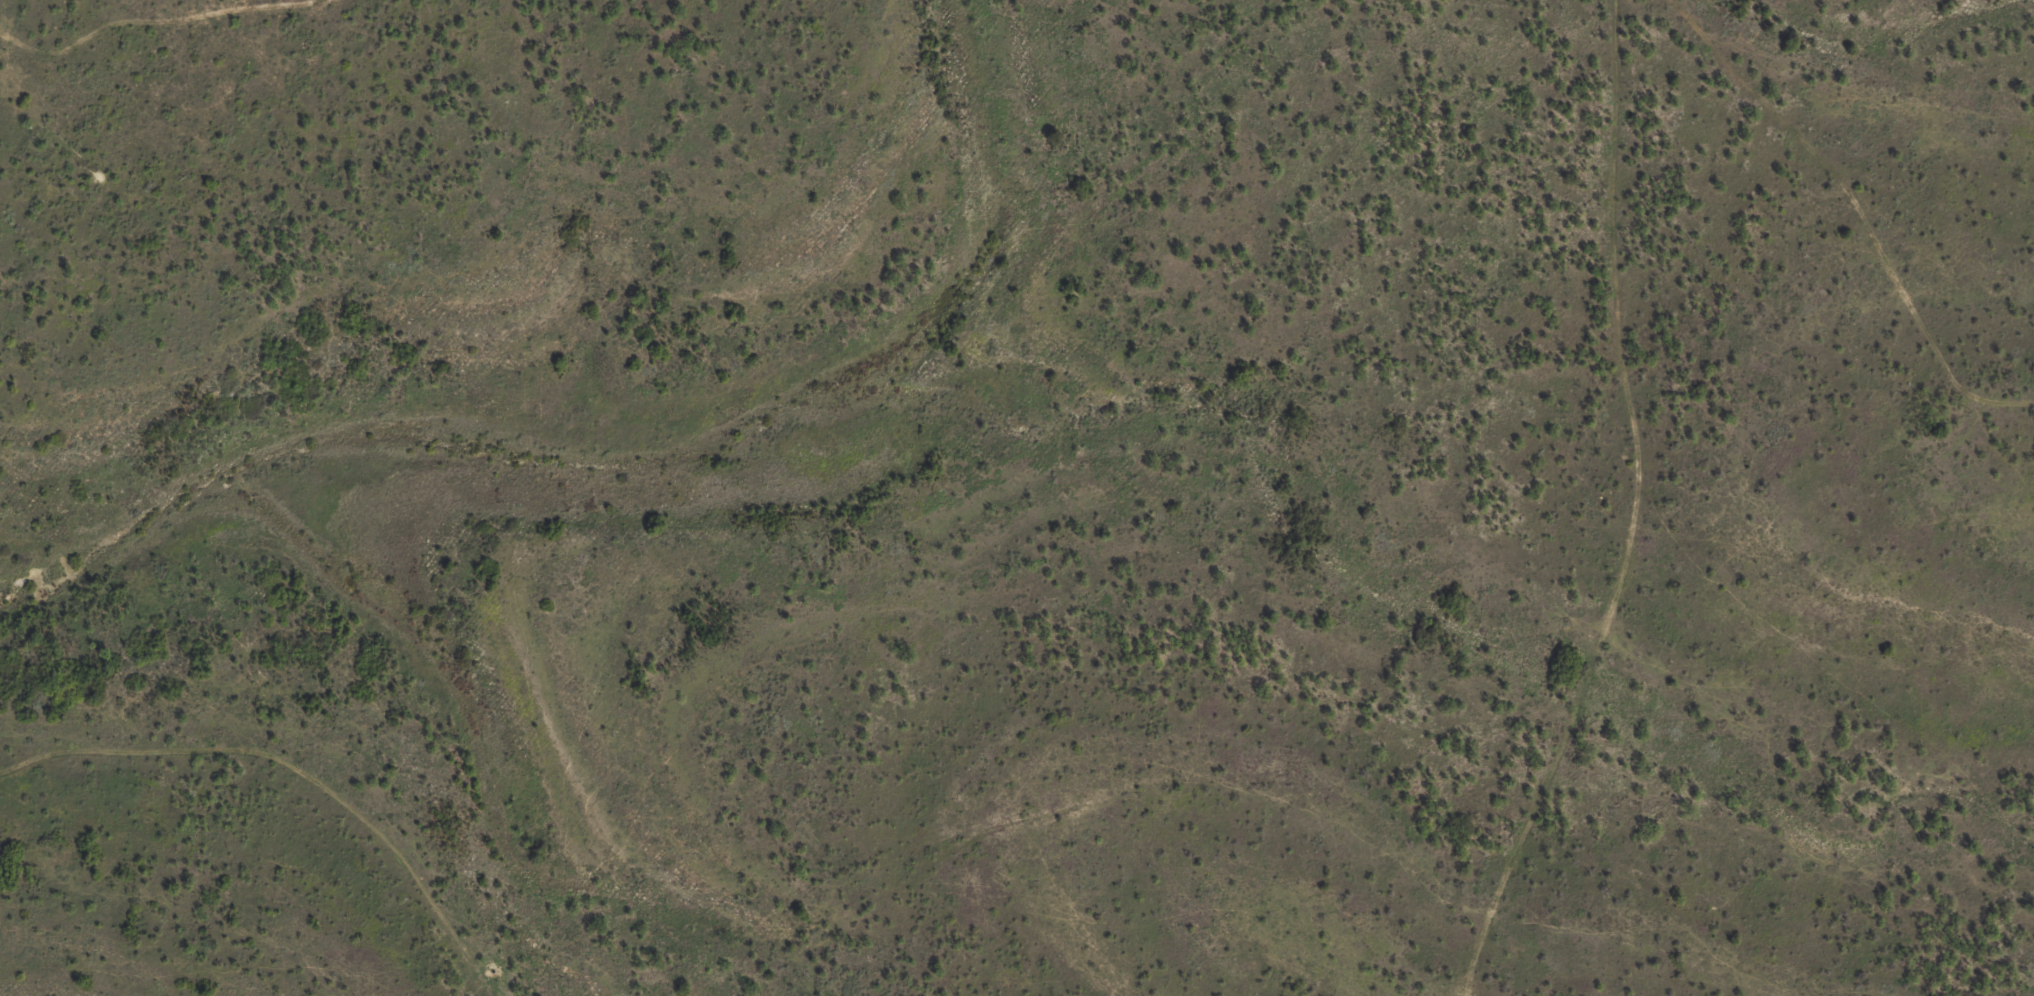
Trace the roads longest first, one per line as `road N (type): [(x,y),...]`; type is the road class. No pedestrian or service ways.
road 1 (residential): [(497,995),(437,888),(376,817),(290,771),(184,751),(0,767)]

